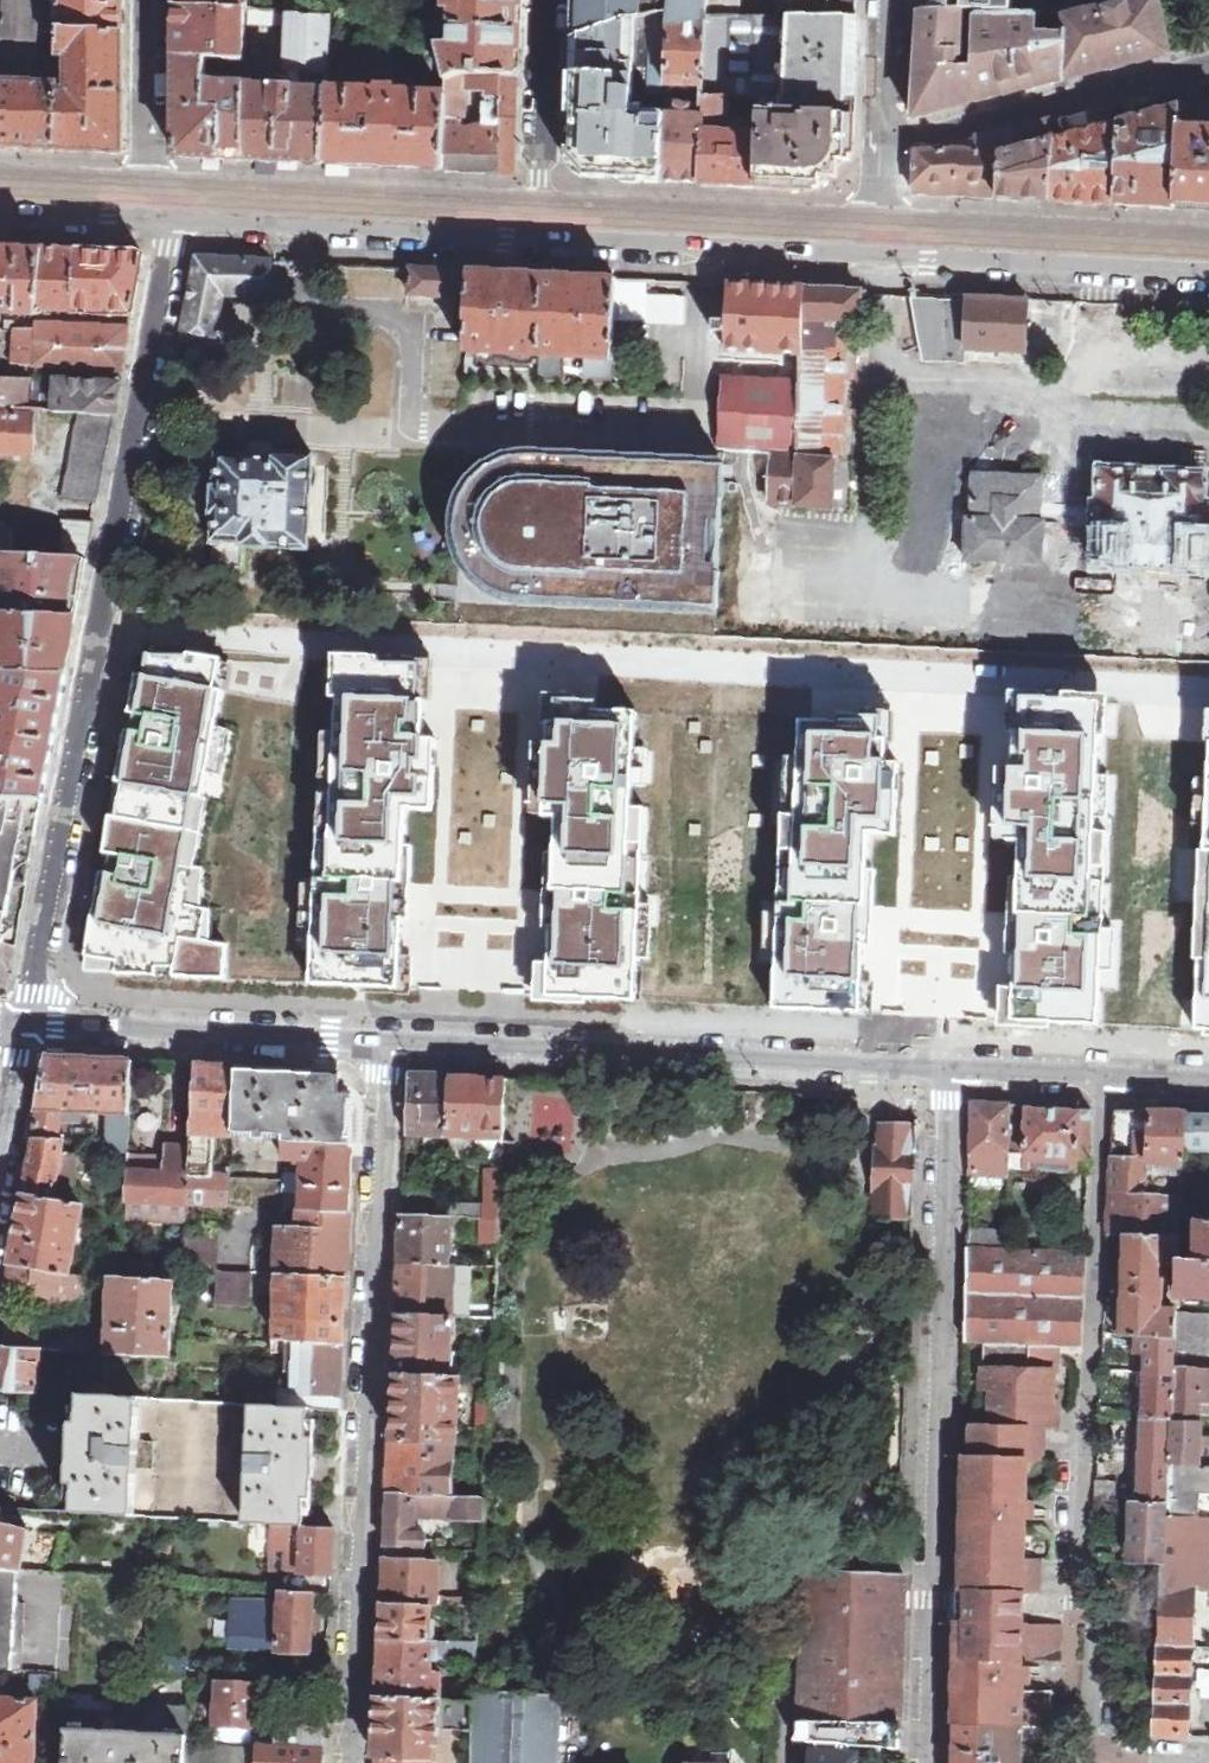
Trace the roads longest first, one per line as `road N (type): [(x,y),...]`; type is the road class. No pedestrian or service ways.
road 1 (residential): [(1208,1757),(1094,1751),(1099,1615),(1082,1604),(1106,1076)]
road 2 (residential): [(352,1762),(393,1043)]
road 3 (residential): [(948,1066),(926,1762)]
road 4 (residential): [(165,266),(39,940)]
road 5 (residential): [(948,1066),(393,1043)]
road 6 (tertiary): [(163,220),(539,238)]
road 7 (residential): [(393,1043),(24,1022)]
road 8 (tertiary): [(539,238),(878,255)]
road 9 (residential): [(1208,66),(883,143)]
road 10 (tertiary): [(878,255),(1208,272)]
road 11 (residential): [(539,238),(548,0)]
road 12 (residential): [(154,0),(153,162),(163,220)]
road 13 (tertiary): [(0,211),(163,220)]
road 14 (residential): [(1106,1076),(948,1066)]
road 15 (residential): [(883,143),(890,0)]
road 16 (residential): [(0,1158),(24,1022)]

